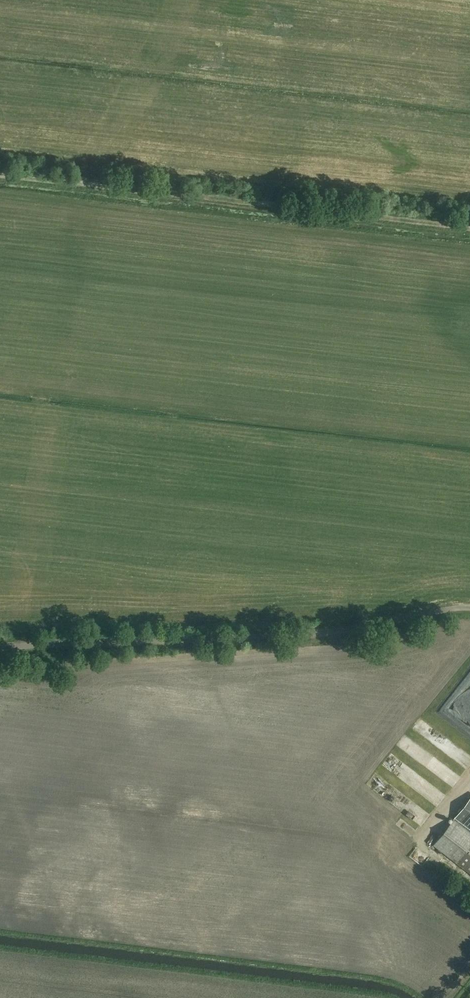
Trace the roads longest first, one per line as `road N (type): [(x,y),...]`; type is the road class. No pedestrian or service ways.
road 1 (track): [(469,226),(0,175)]
road 2 (unclassified): [(469,607),(305,633),(0,648)]

